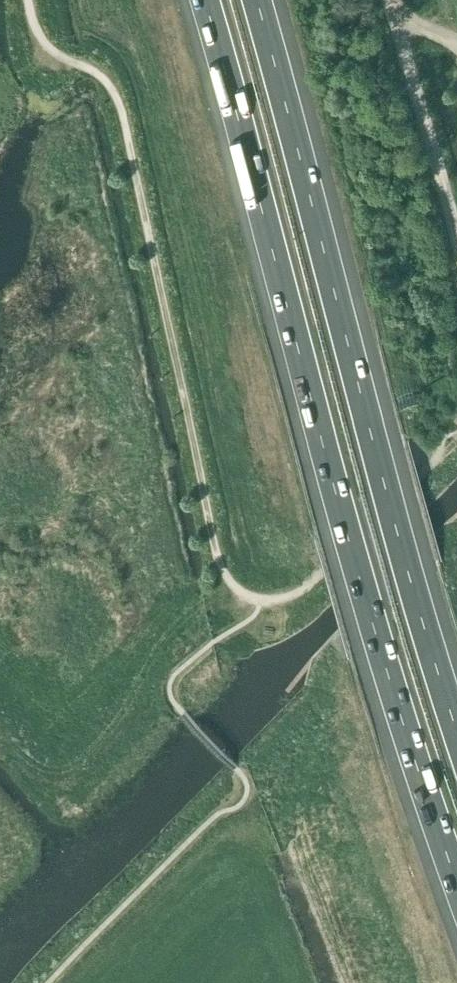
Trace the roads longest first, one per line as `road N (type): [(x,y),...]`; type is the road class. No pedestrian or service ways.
road 1 (motorway): [(203,0),(371,626),(456,891)]
road 2 (motorway): [(456,730),(411,586),(256,0)]

